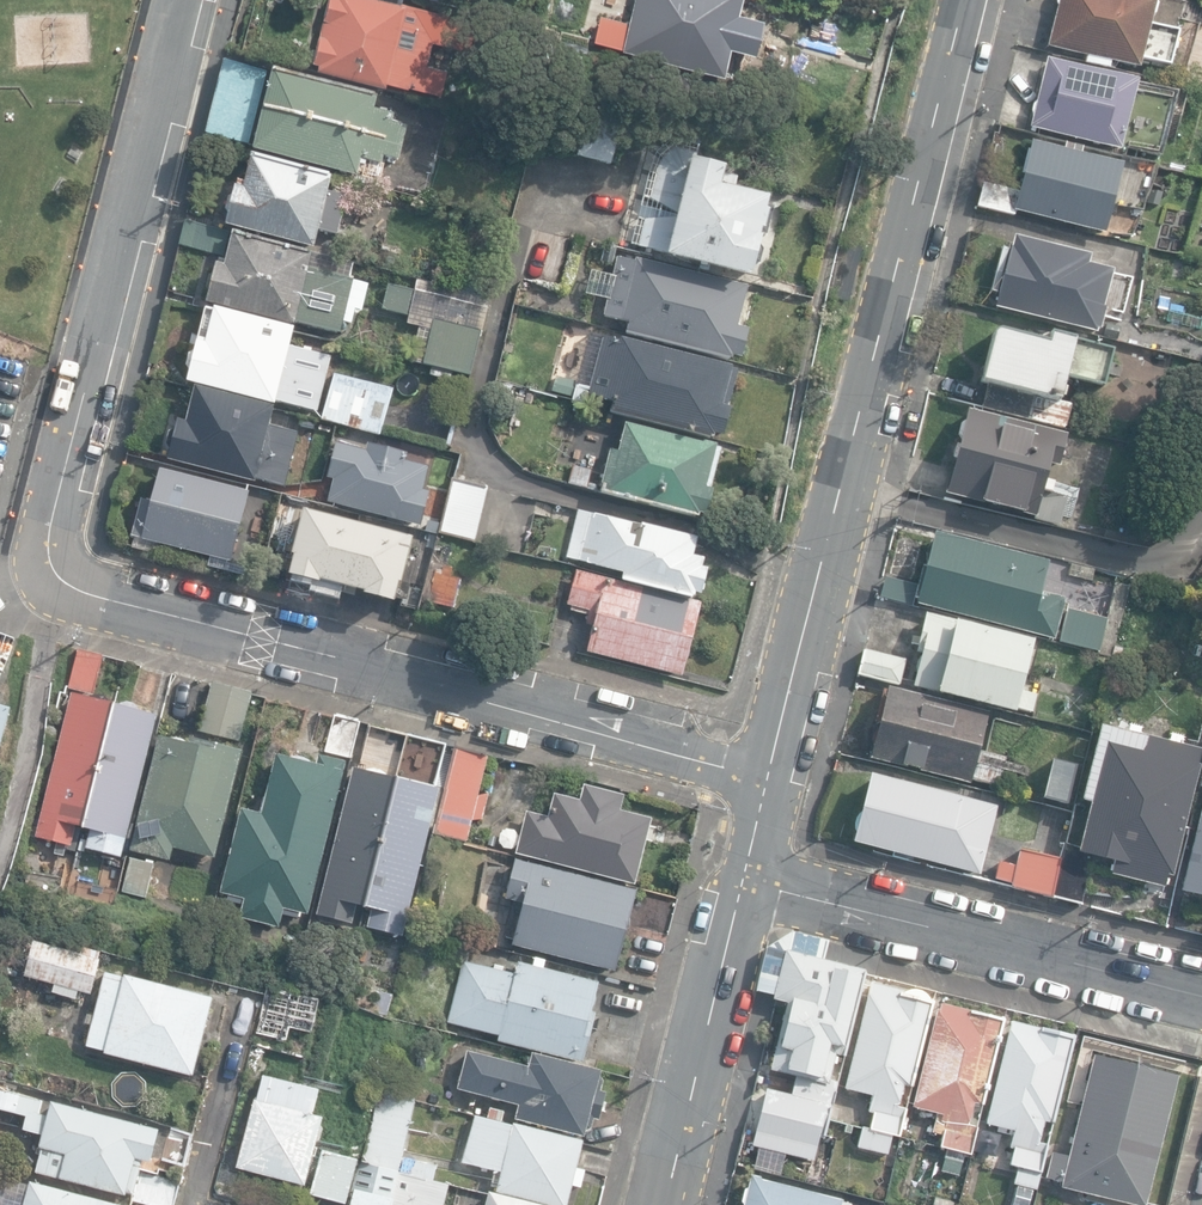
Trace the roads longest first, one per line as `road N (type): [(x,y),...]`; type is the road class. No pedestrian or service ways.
road 1 (secondary): [(965,0),(768,778)]
road 2 (residential): [(768,778),(92,597),(64,585),(48,559)]
road 3 (unclassified): [(185,0),(48,559)]
road 4 (residential): [(742,881),(1201,998)]
road 5 (secondary): [(742,881),(663,1204)]
road 6 (residential): [(246,1012),(195,1204)]

